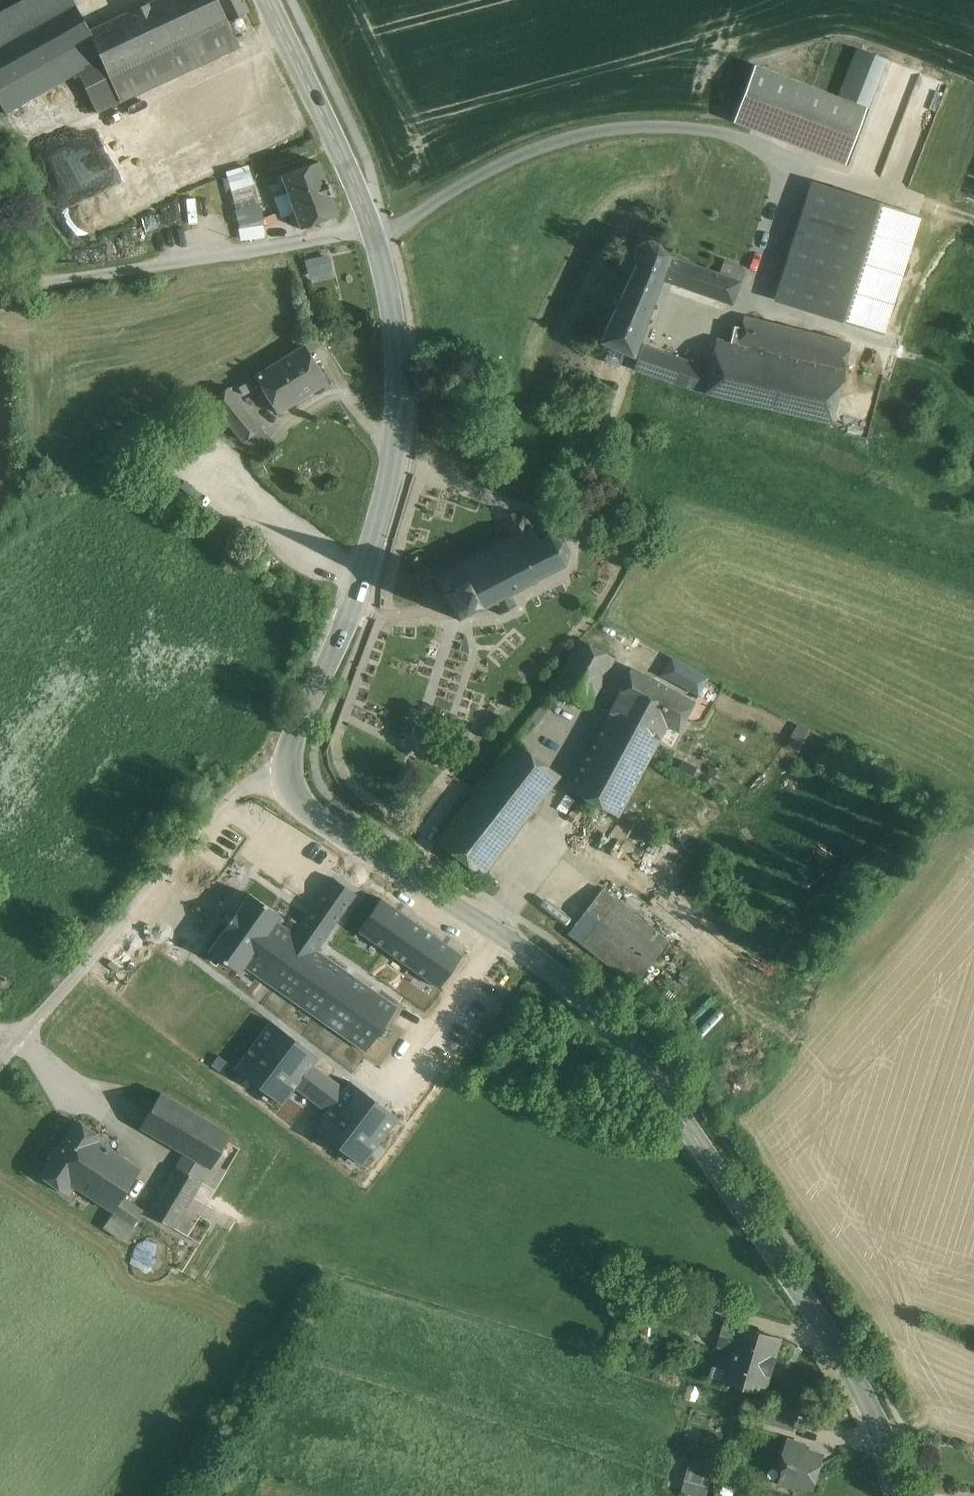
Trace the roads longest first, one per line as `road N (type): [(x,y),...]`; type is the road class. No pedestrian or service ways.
road 1 (secondary): [(900,1495),(854,1374),(628,1046),(531,954),(331,829),(299,801),(288,765)]
road 2 (secondary): [(288,765),(353,605),(391,477),(397,346),(373,230)]
road 3 (unclassified): [(288,765),(238,798),(0,1066)]
road 4 (residential): [(0,282),(373,230)]
road 5 (secondary): [(373,230),(268,0)]
road 6 (track): [(631,360),(574,557)]
road 7 (track): [(346,397),(313,337),(294,243)]

